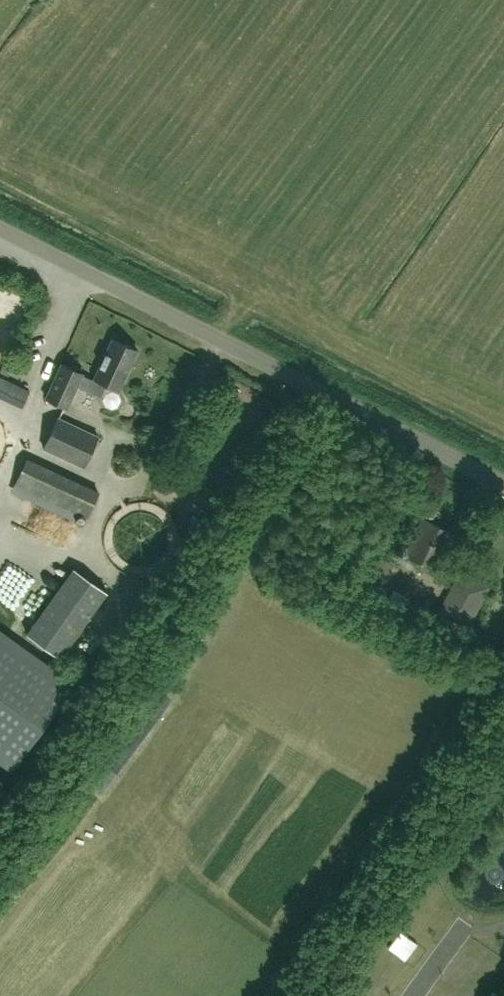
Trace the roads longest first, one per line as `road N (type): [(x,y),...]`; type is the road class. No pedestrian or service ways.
road 1 (unclassified): [(503,473),(0,221)]

